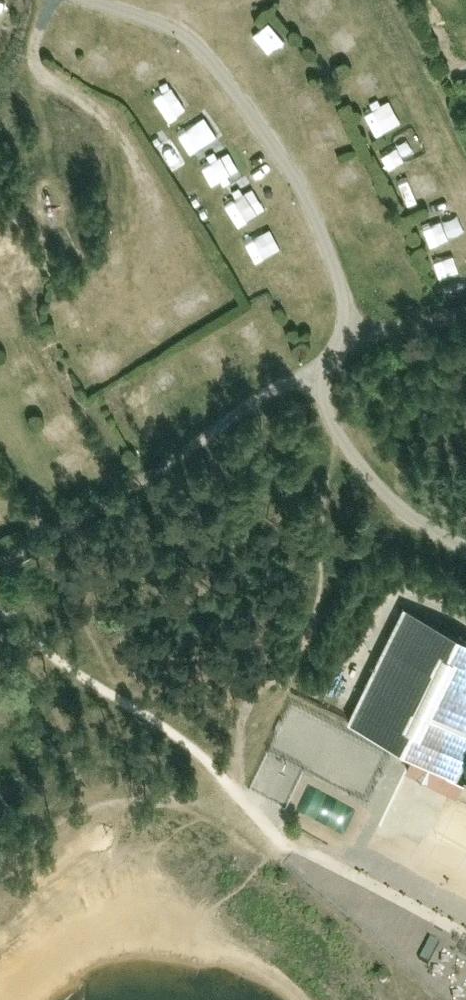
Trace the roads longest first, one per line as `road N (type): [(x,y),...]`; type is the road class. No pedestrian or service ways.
road 1 (track): [(345,858),(266,815),(204,753),(75,667),(0,605)]

